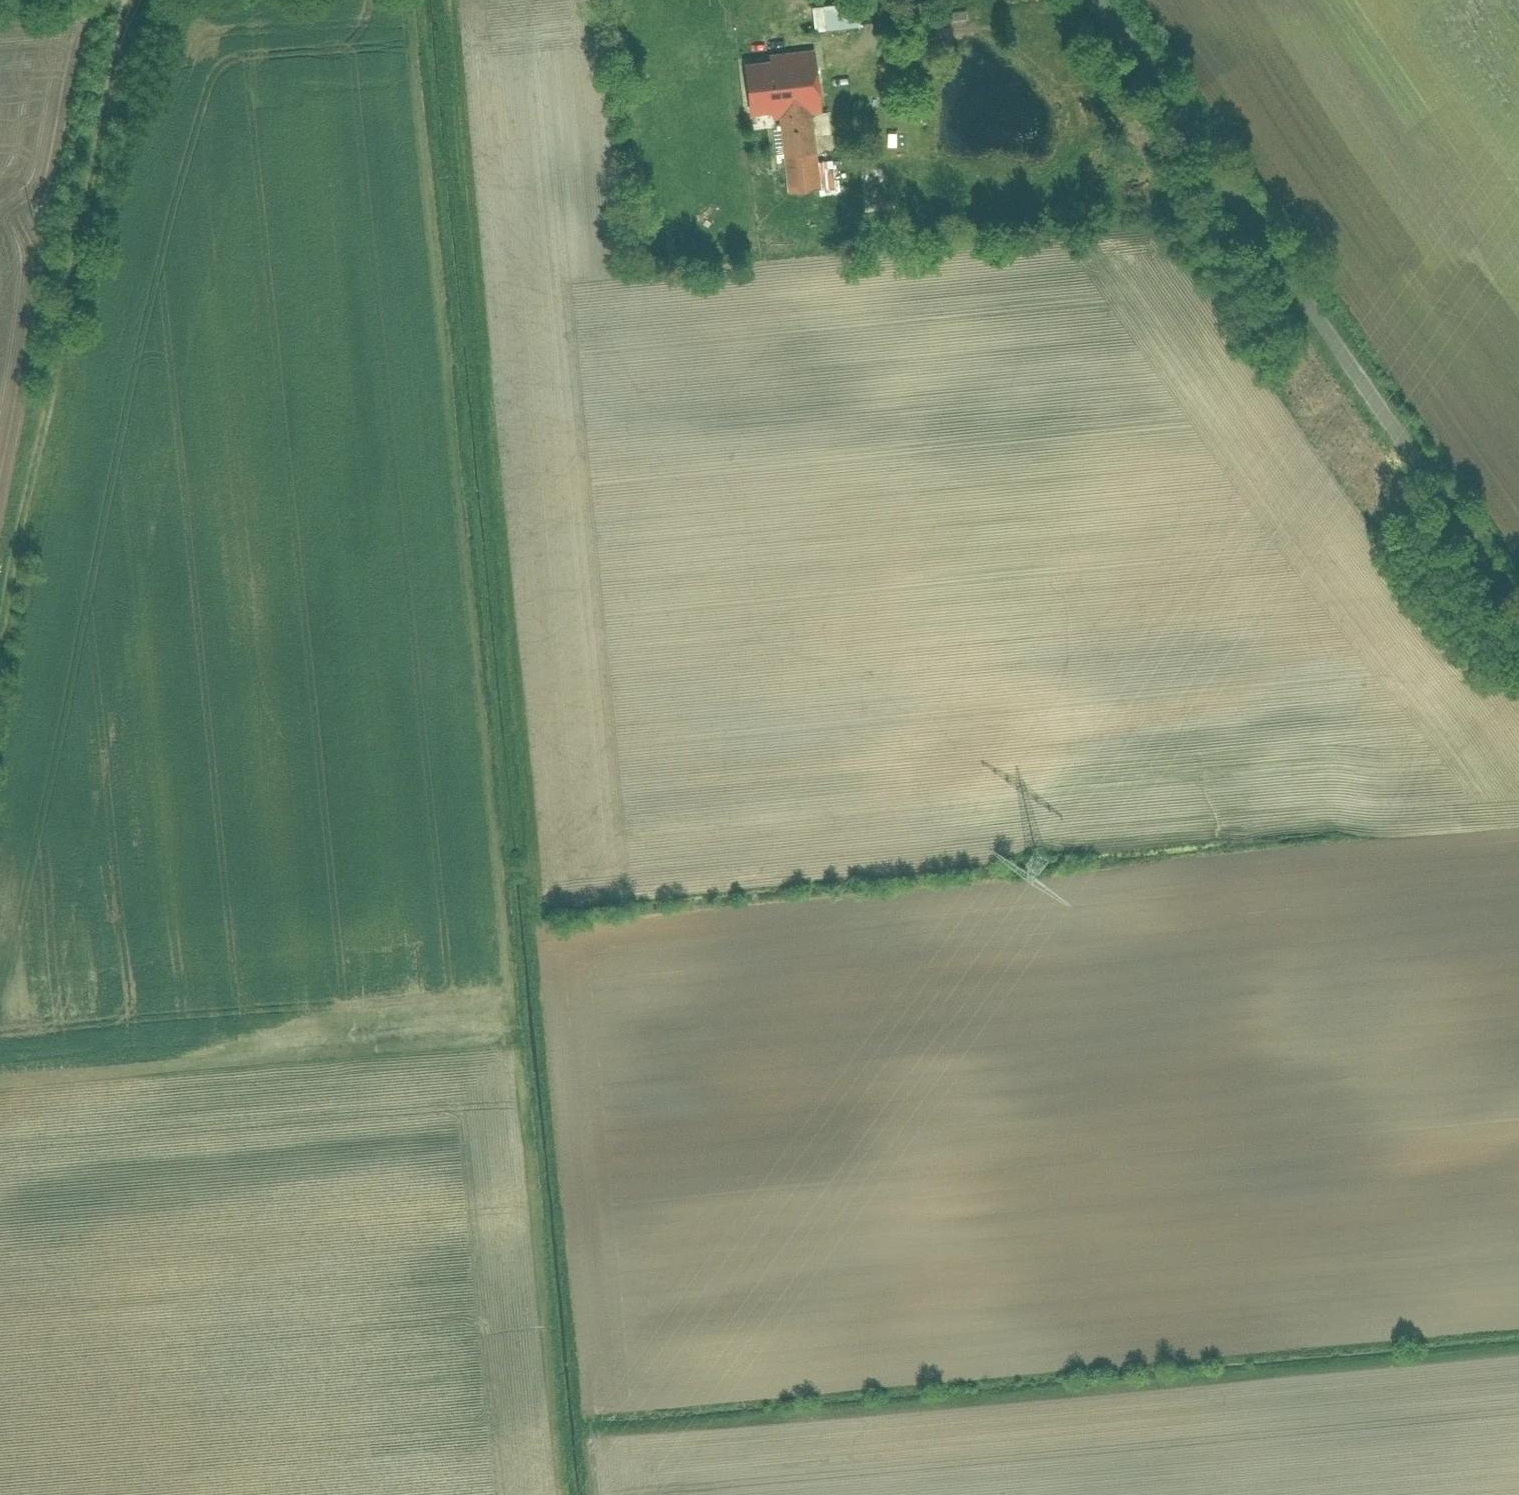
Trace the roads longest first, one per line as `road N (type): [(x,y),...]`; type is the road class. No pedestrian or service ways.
road 1 (unclassified): [(1518,631),(1087,0)]
road 2 (track): [(0,598),(126,0)]

